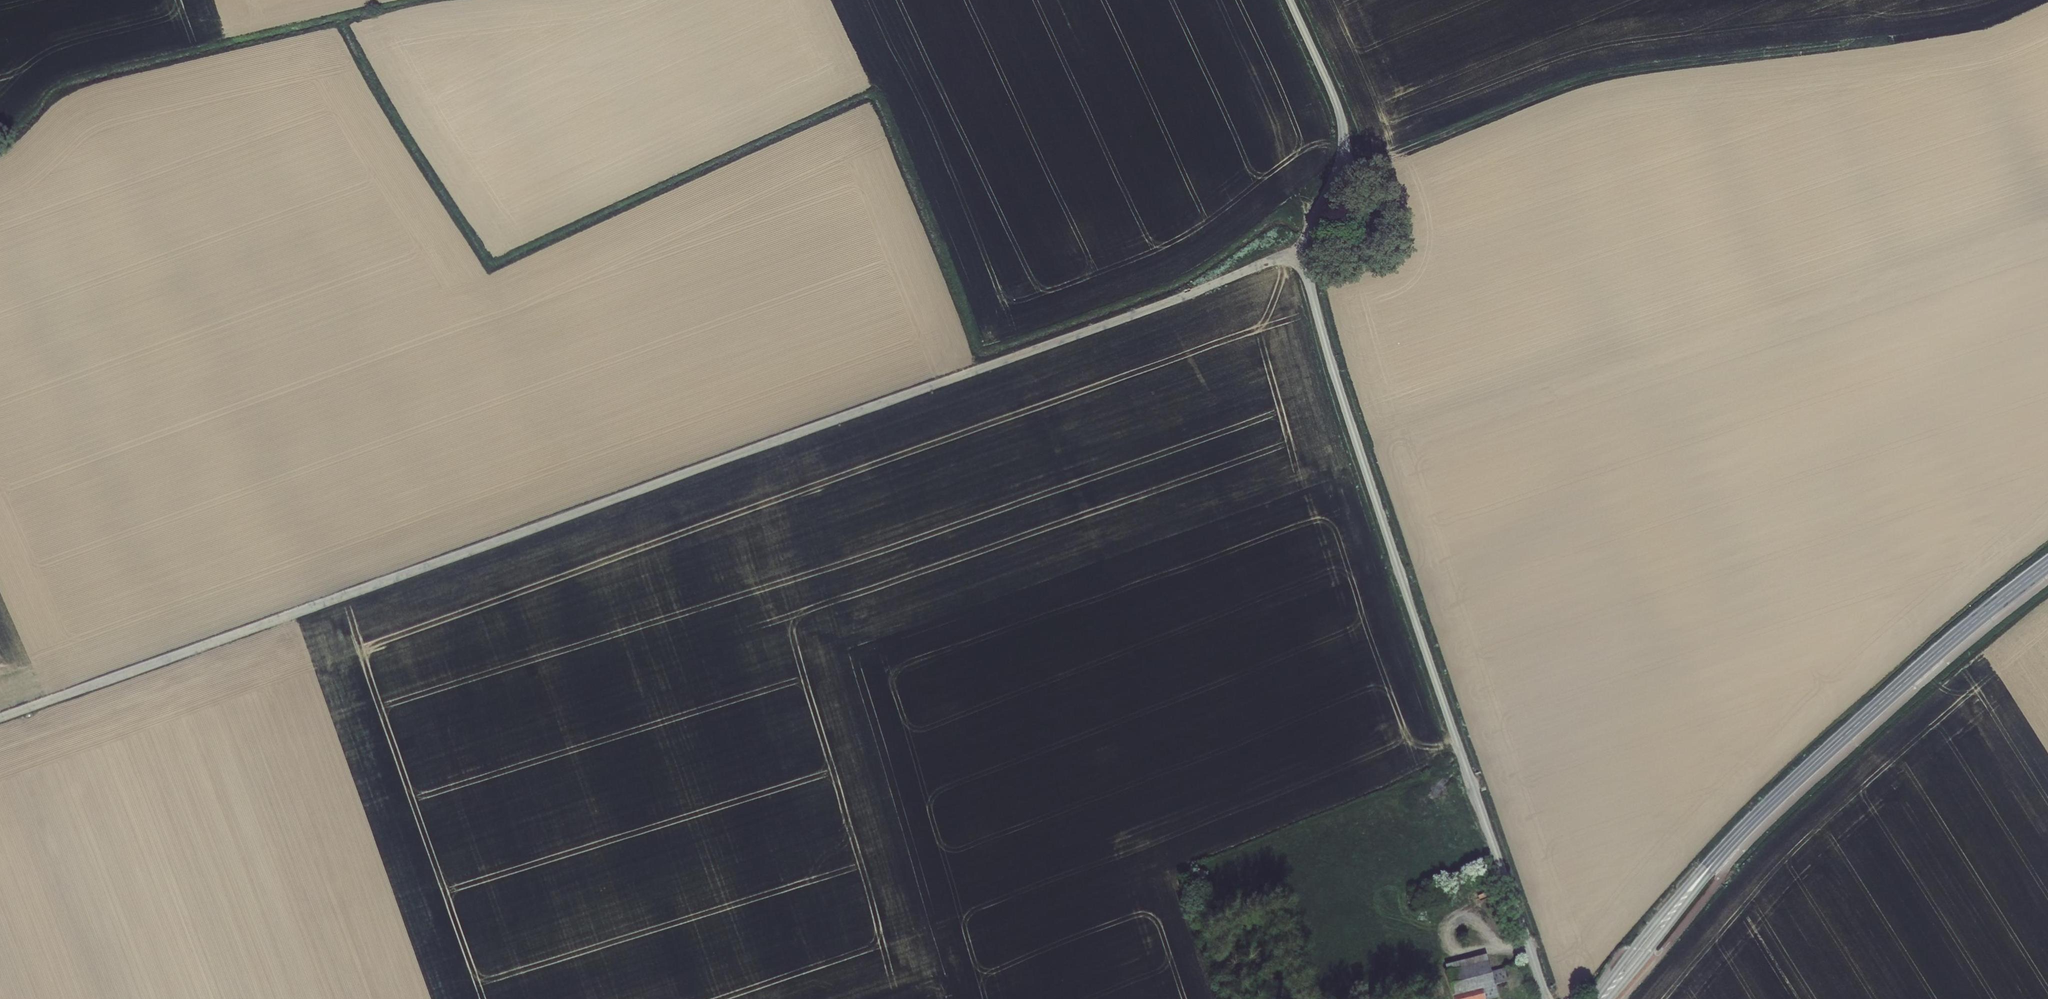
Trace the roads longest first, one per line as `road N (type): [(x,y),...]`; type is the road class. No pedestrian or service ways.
road 1 (unclassified): [(0,718),(1307,252)]
road 2 (unclassified): [(1307,252),(1345,410),(1546,998)]
road 3 (secondary): [(1603,998),(1758,815),(2047,564)]
road 4 (unclassified): [(1290,0),(1336,98),(1344,137),(1307,252)]

